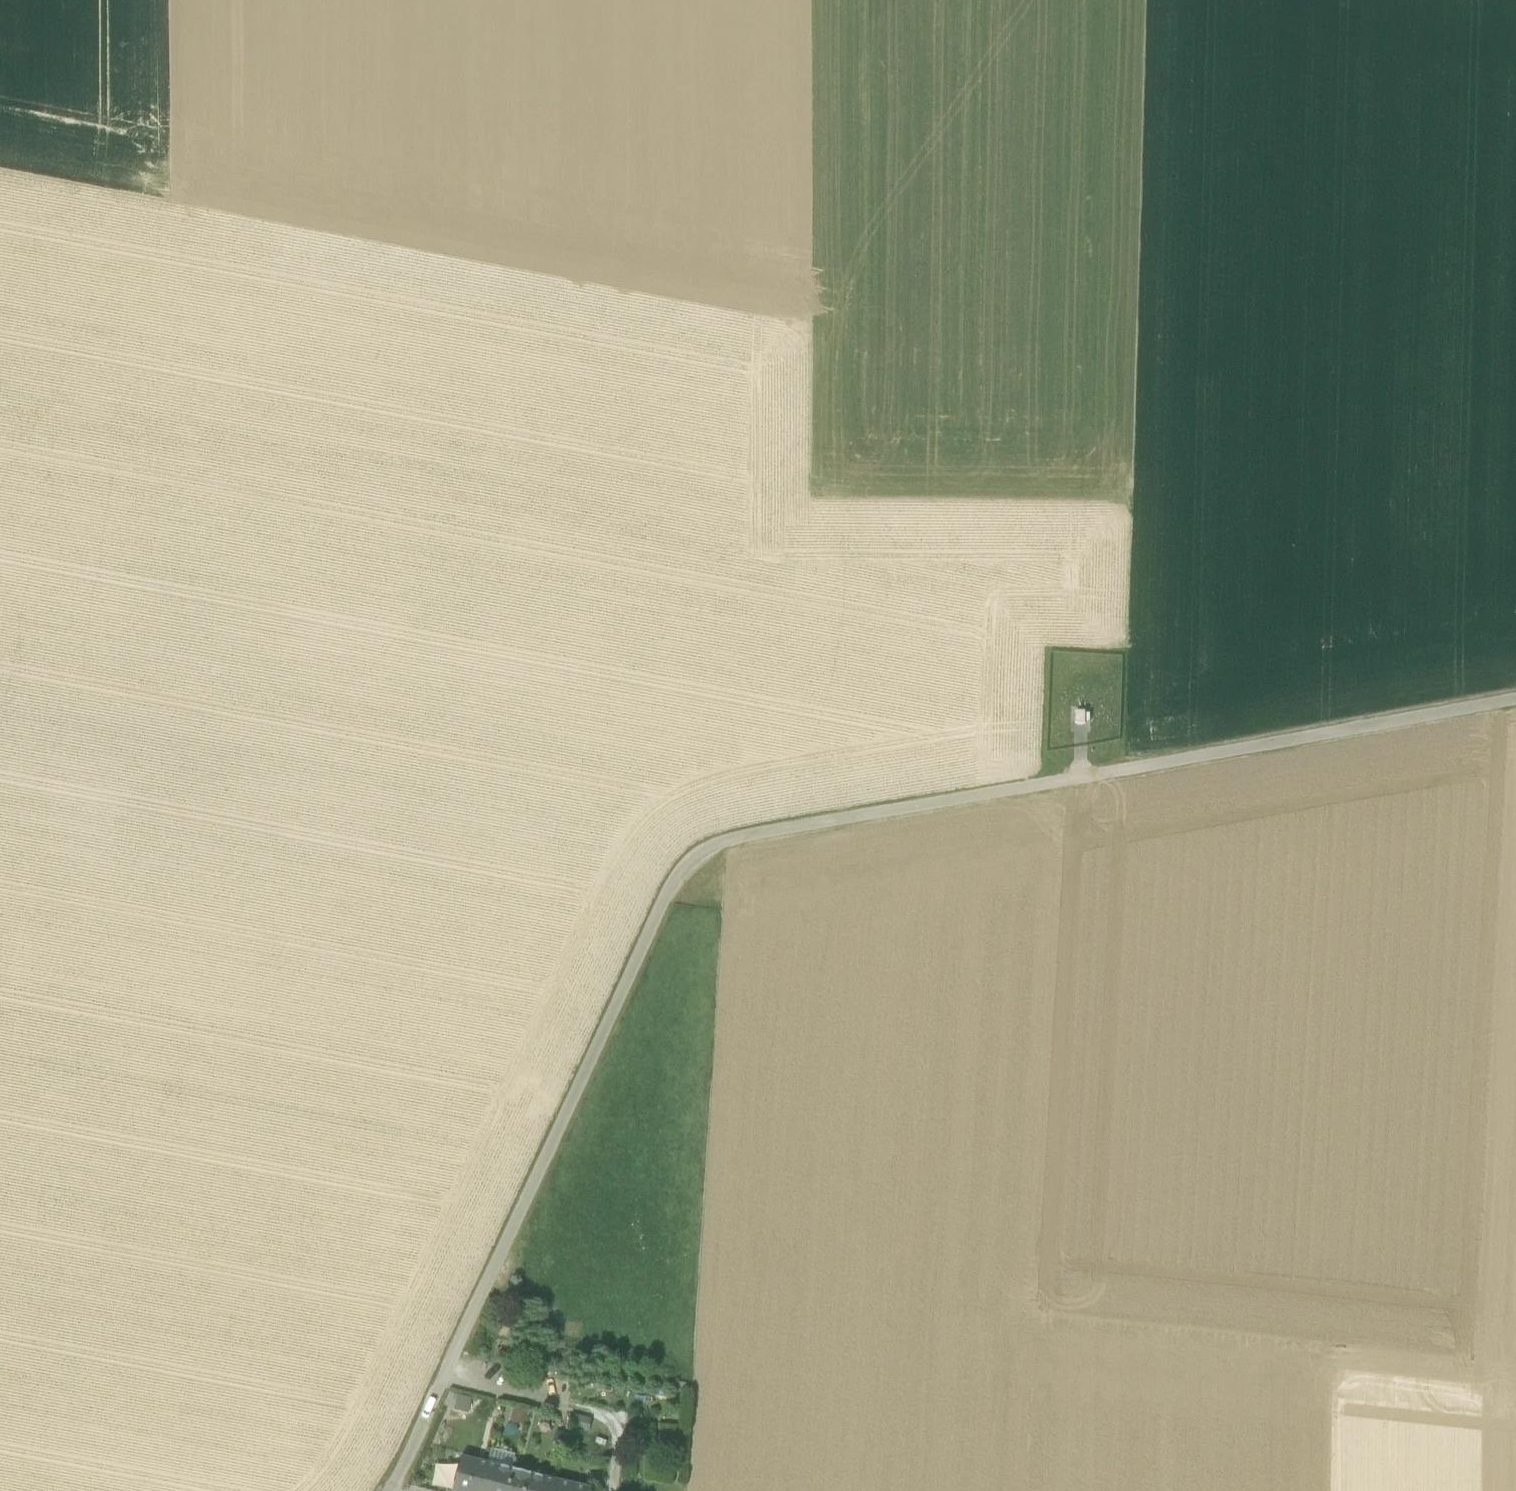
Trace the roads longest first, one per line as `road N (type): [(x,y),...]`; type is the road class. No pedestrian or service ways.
road 1 (unclassified): [(392,1490),(680,852),(1515,698)]

